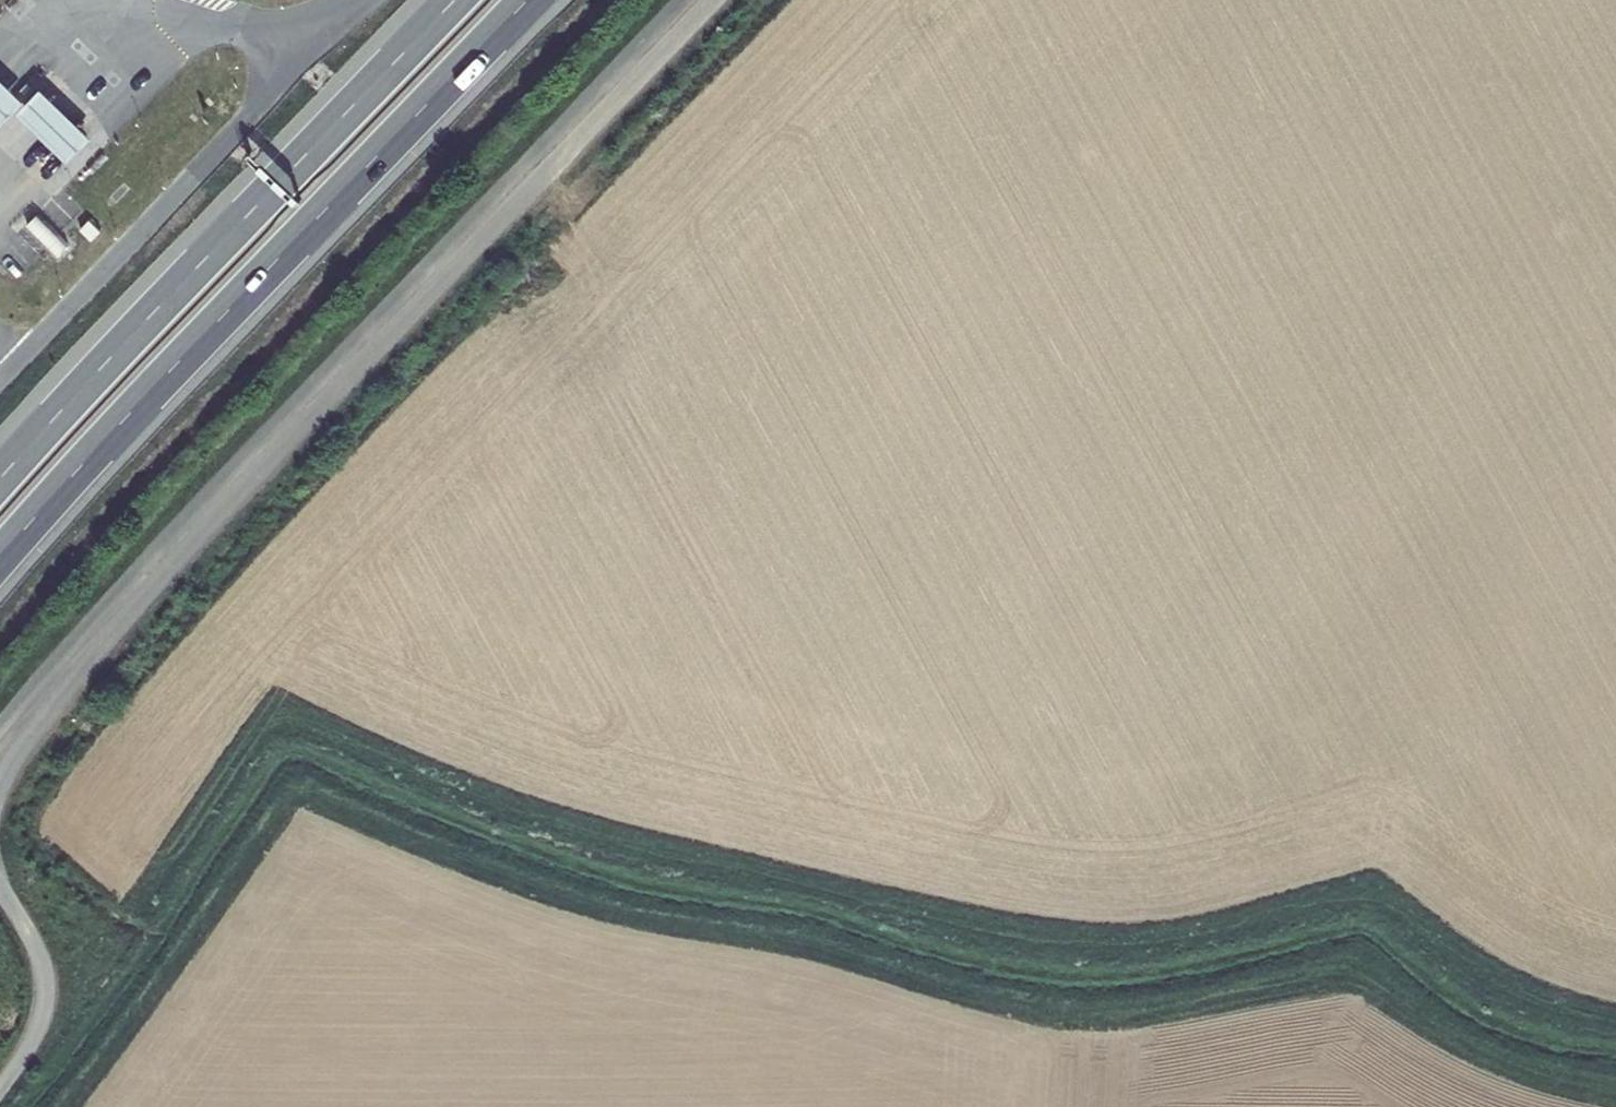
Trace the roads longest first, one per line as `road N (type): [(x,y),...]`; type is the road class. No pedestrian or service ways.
road 1 (trunk): [(0,558),(528,0)]
road 2 (trunk): [(457,0),(0,480)]
road 3 (trunk): [(366,0),(0,381)]

